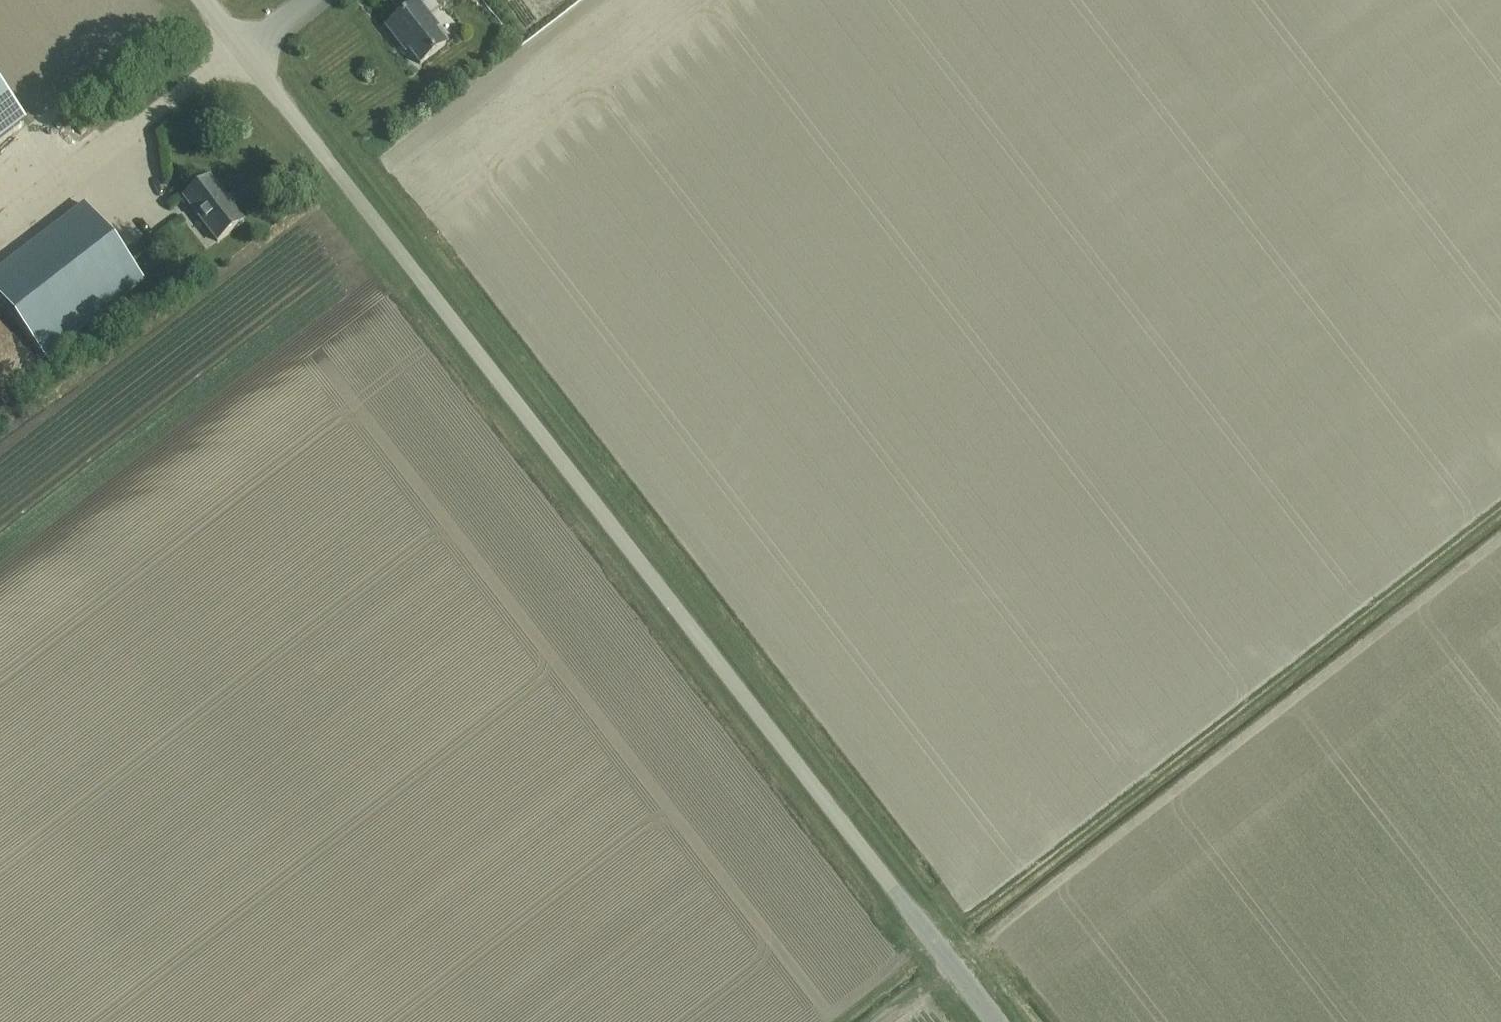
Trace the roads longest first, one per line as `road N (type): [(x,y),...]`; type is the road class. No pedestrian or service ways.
road 1 (unclassified): [(994,1021),(201,0)]

